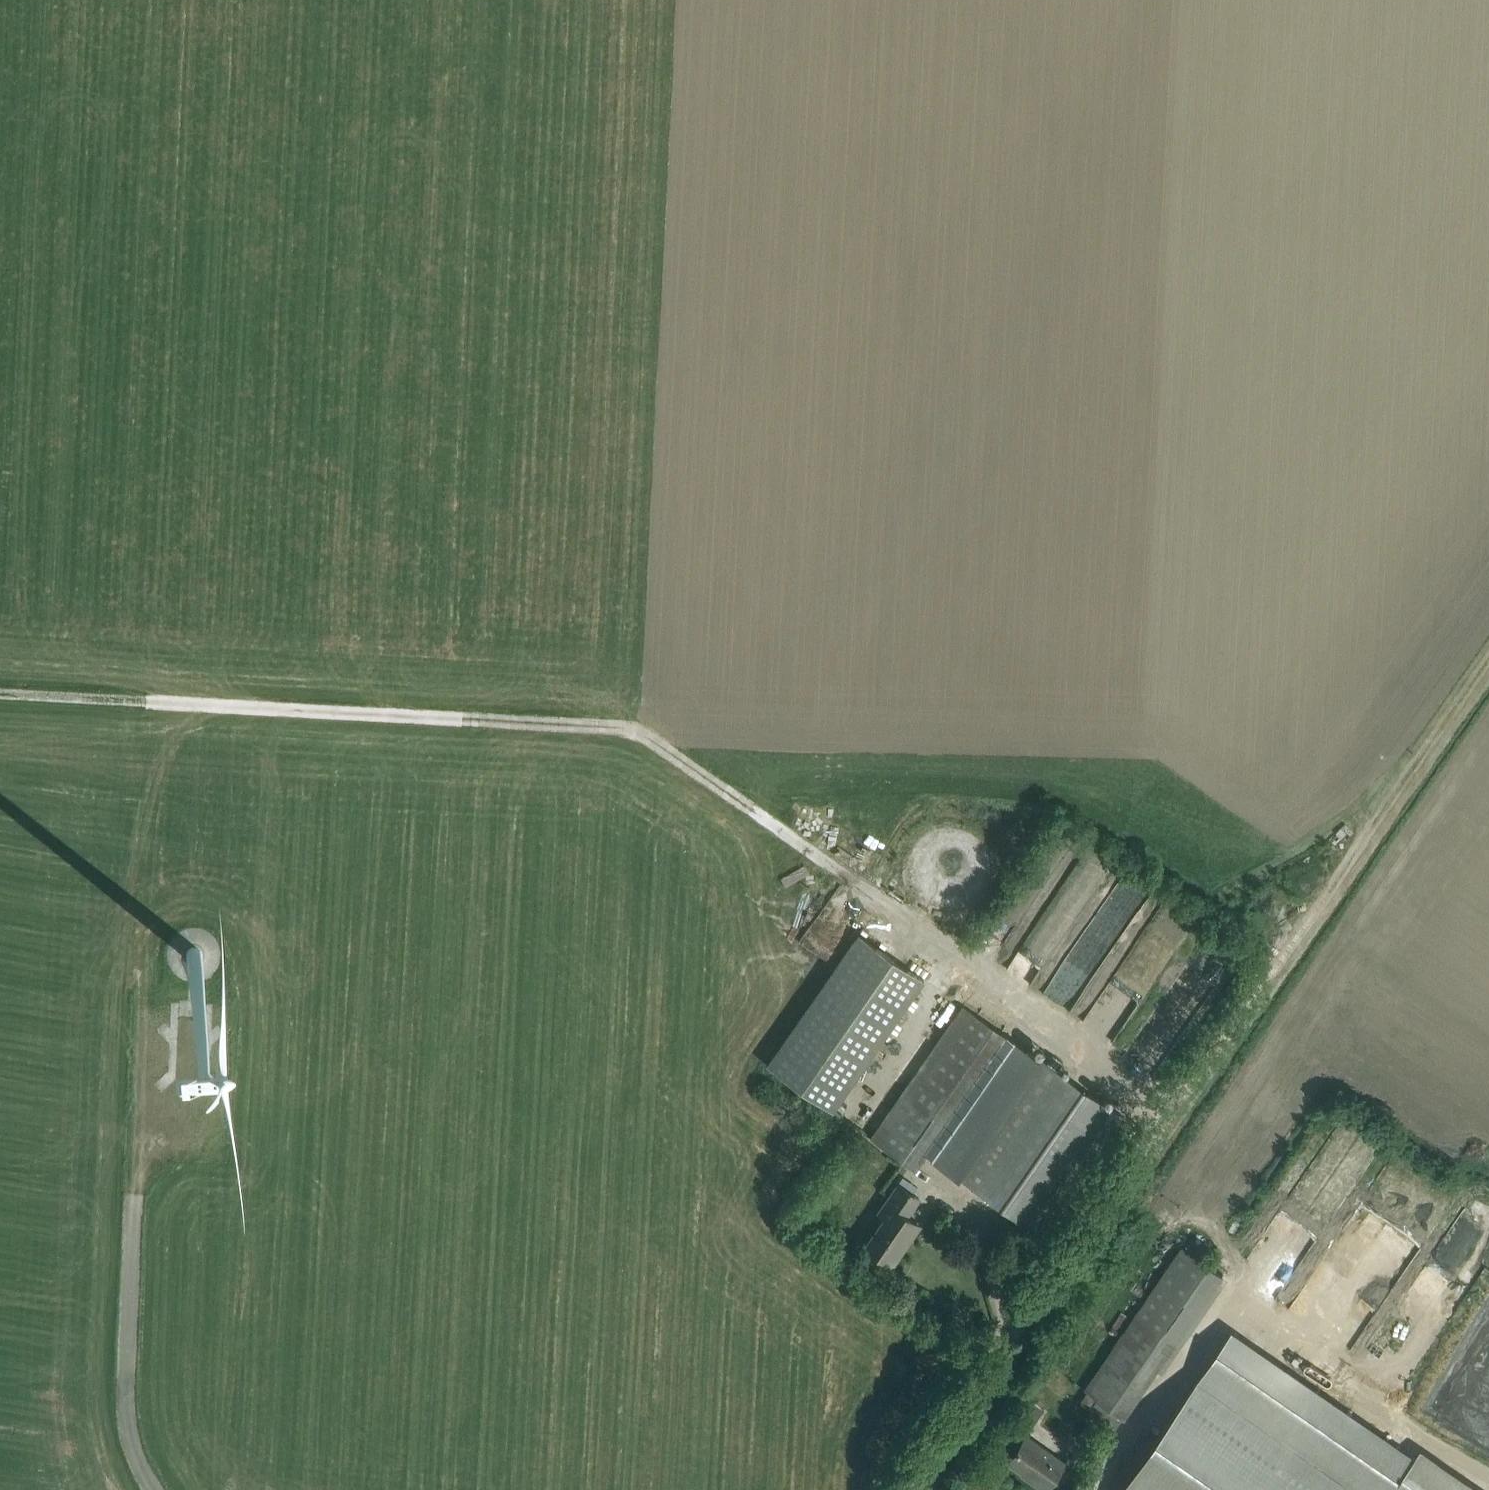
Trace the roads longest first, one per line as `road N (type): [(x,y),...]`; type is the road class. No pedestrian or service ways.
road 1 (unclassified): [(907,1489),(909,1476),(1488,644)]

